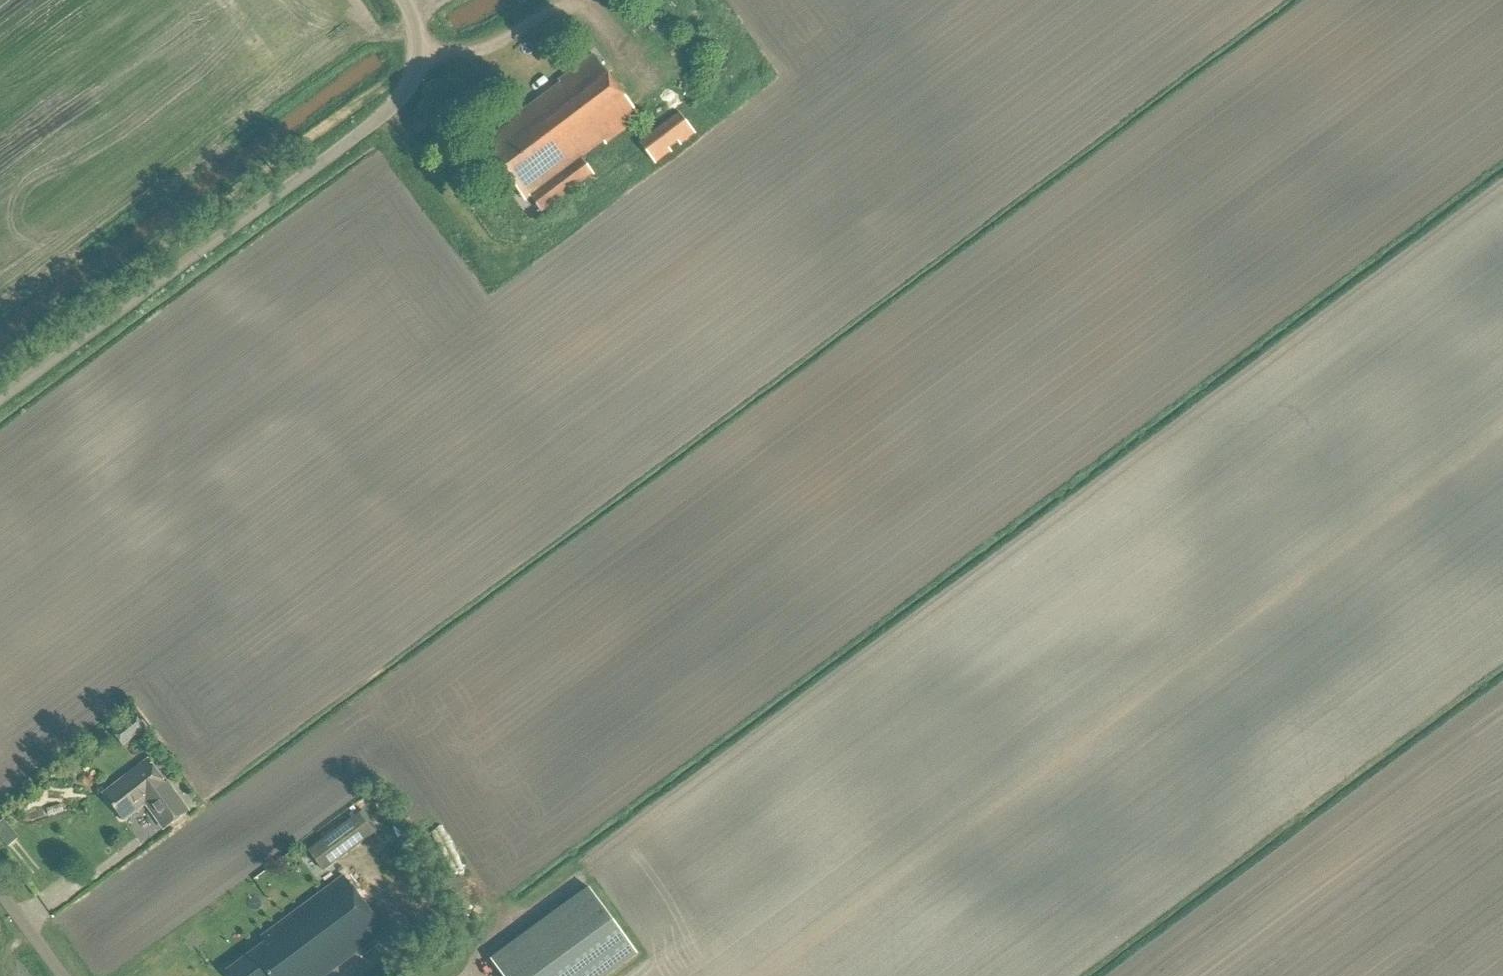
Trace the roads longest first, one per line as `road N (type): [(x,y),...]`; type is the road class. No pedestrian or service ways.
road 1 (unclassified): [(0,399),(398,102),(419,54),(404,0)]

